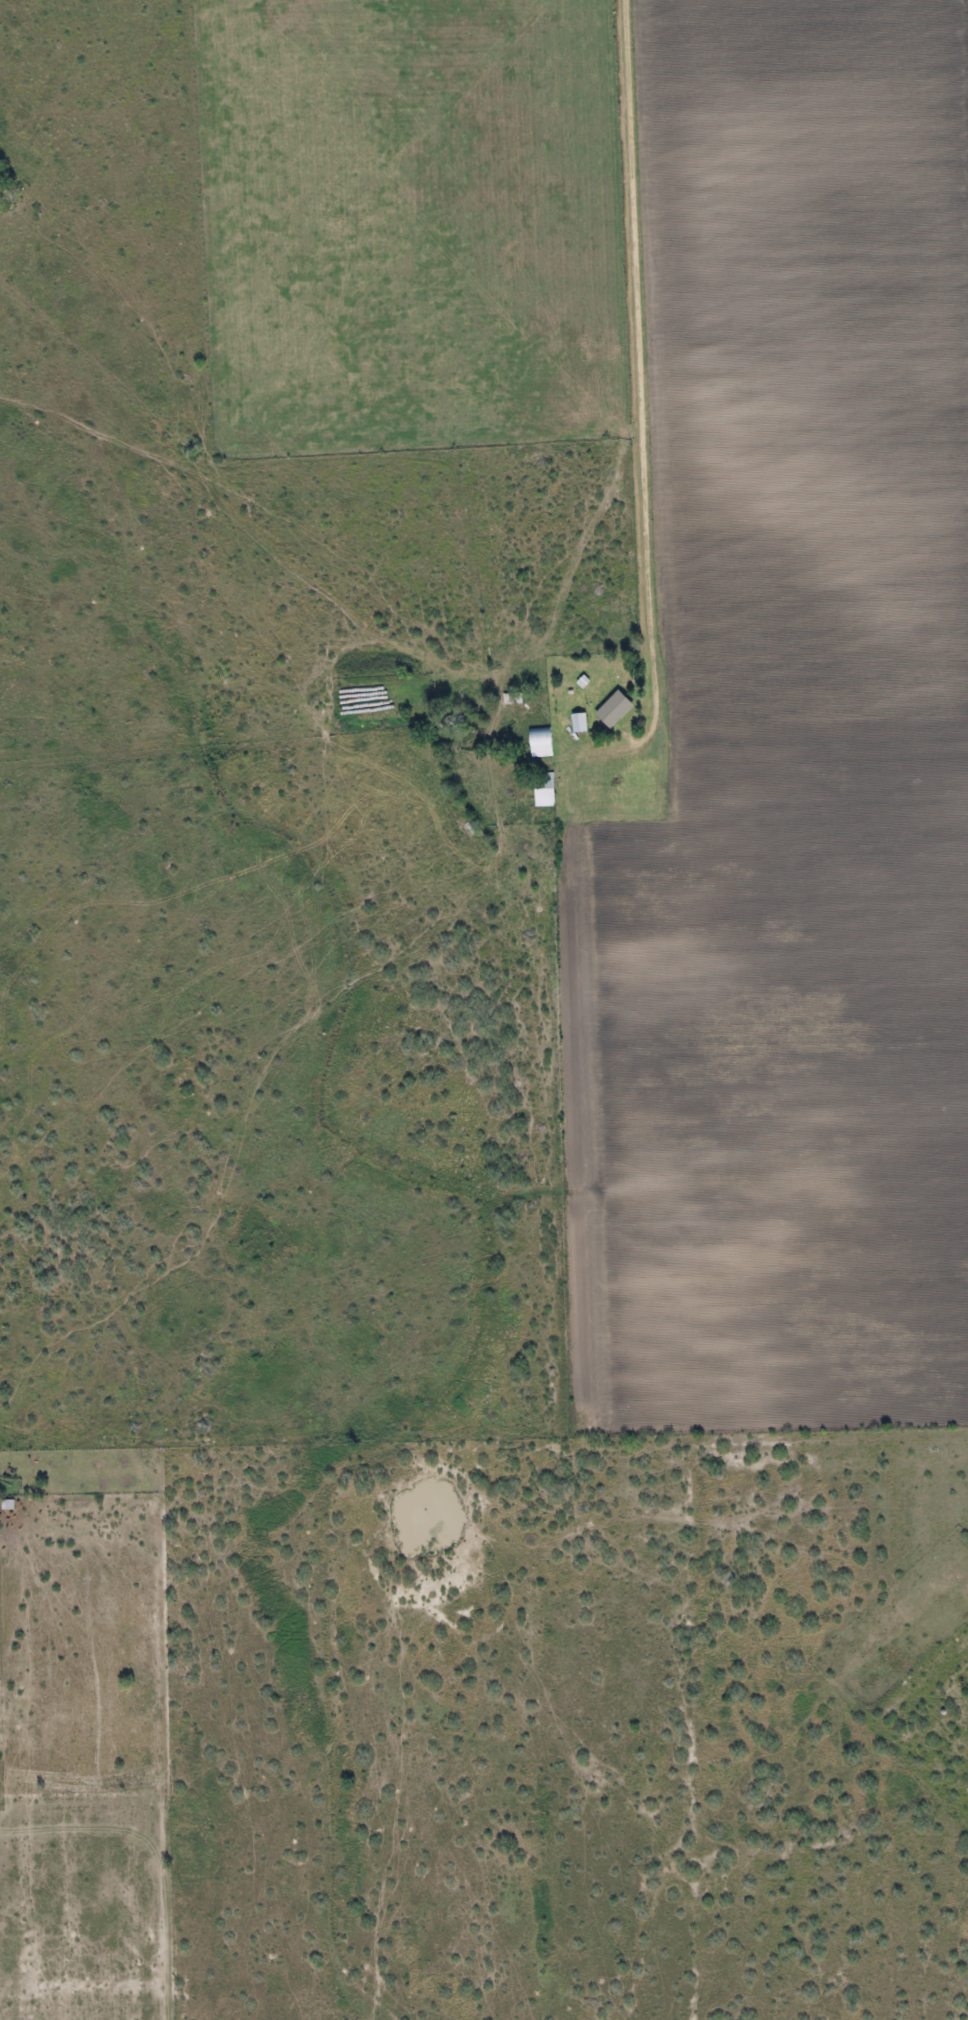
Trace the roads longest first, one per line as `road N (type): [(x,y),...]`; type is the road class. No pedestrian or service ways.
road 1 (residential): [(623,0),(643,359),(622,468),(640,557),(641,701),(631,720),(601,730),(557,721)]

